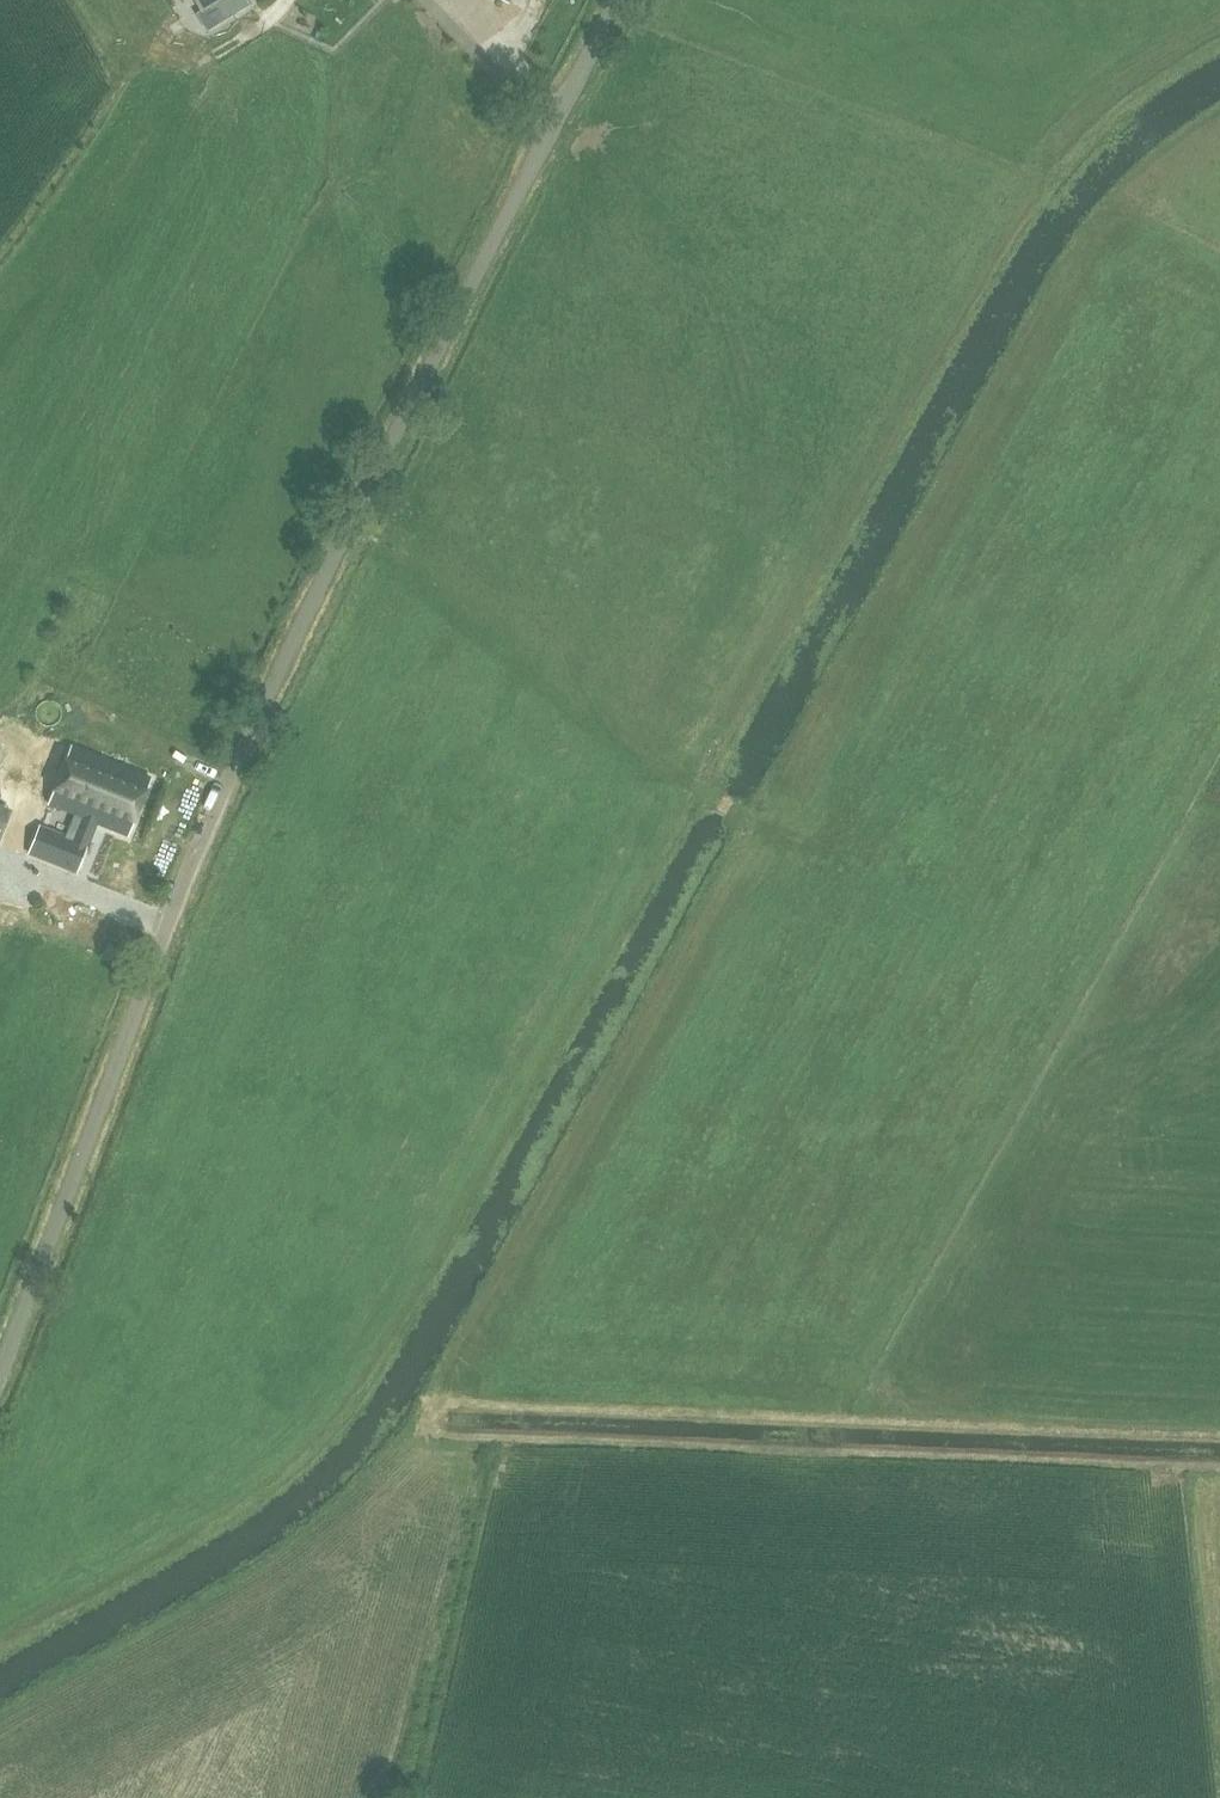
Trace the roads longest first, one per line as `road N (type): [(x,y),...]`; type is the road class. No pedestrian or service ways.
road 1 (unclassified): [(609,0),(242,742),(0,1373)]

